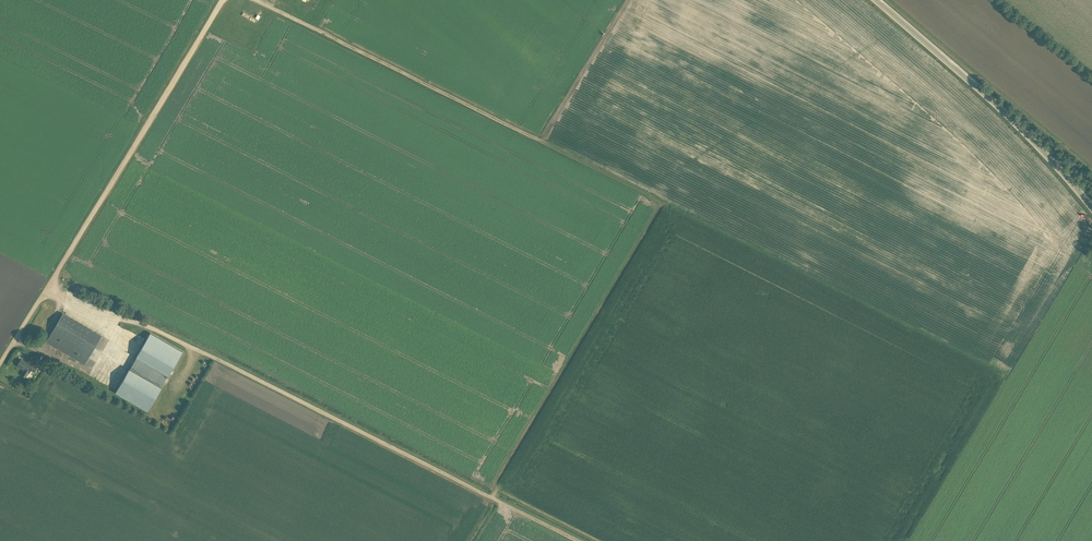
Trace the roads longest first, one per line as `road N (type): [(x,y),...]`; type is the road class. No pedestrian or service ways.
road 1 (track): [(49,288),(163,330),(581,540)]
road 2 (track): [(256,0),(656,196)]
road 3 (track): [(0,367),(223,0)]
road 4 (tertiary): [(1091,206),(991,98),(877,0)]

